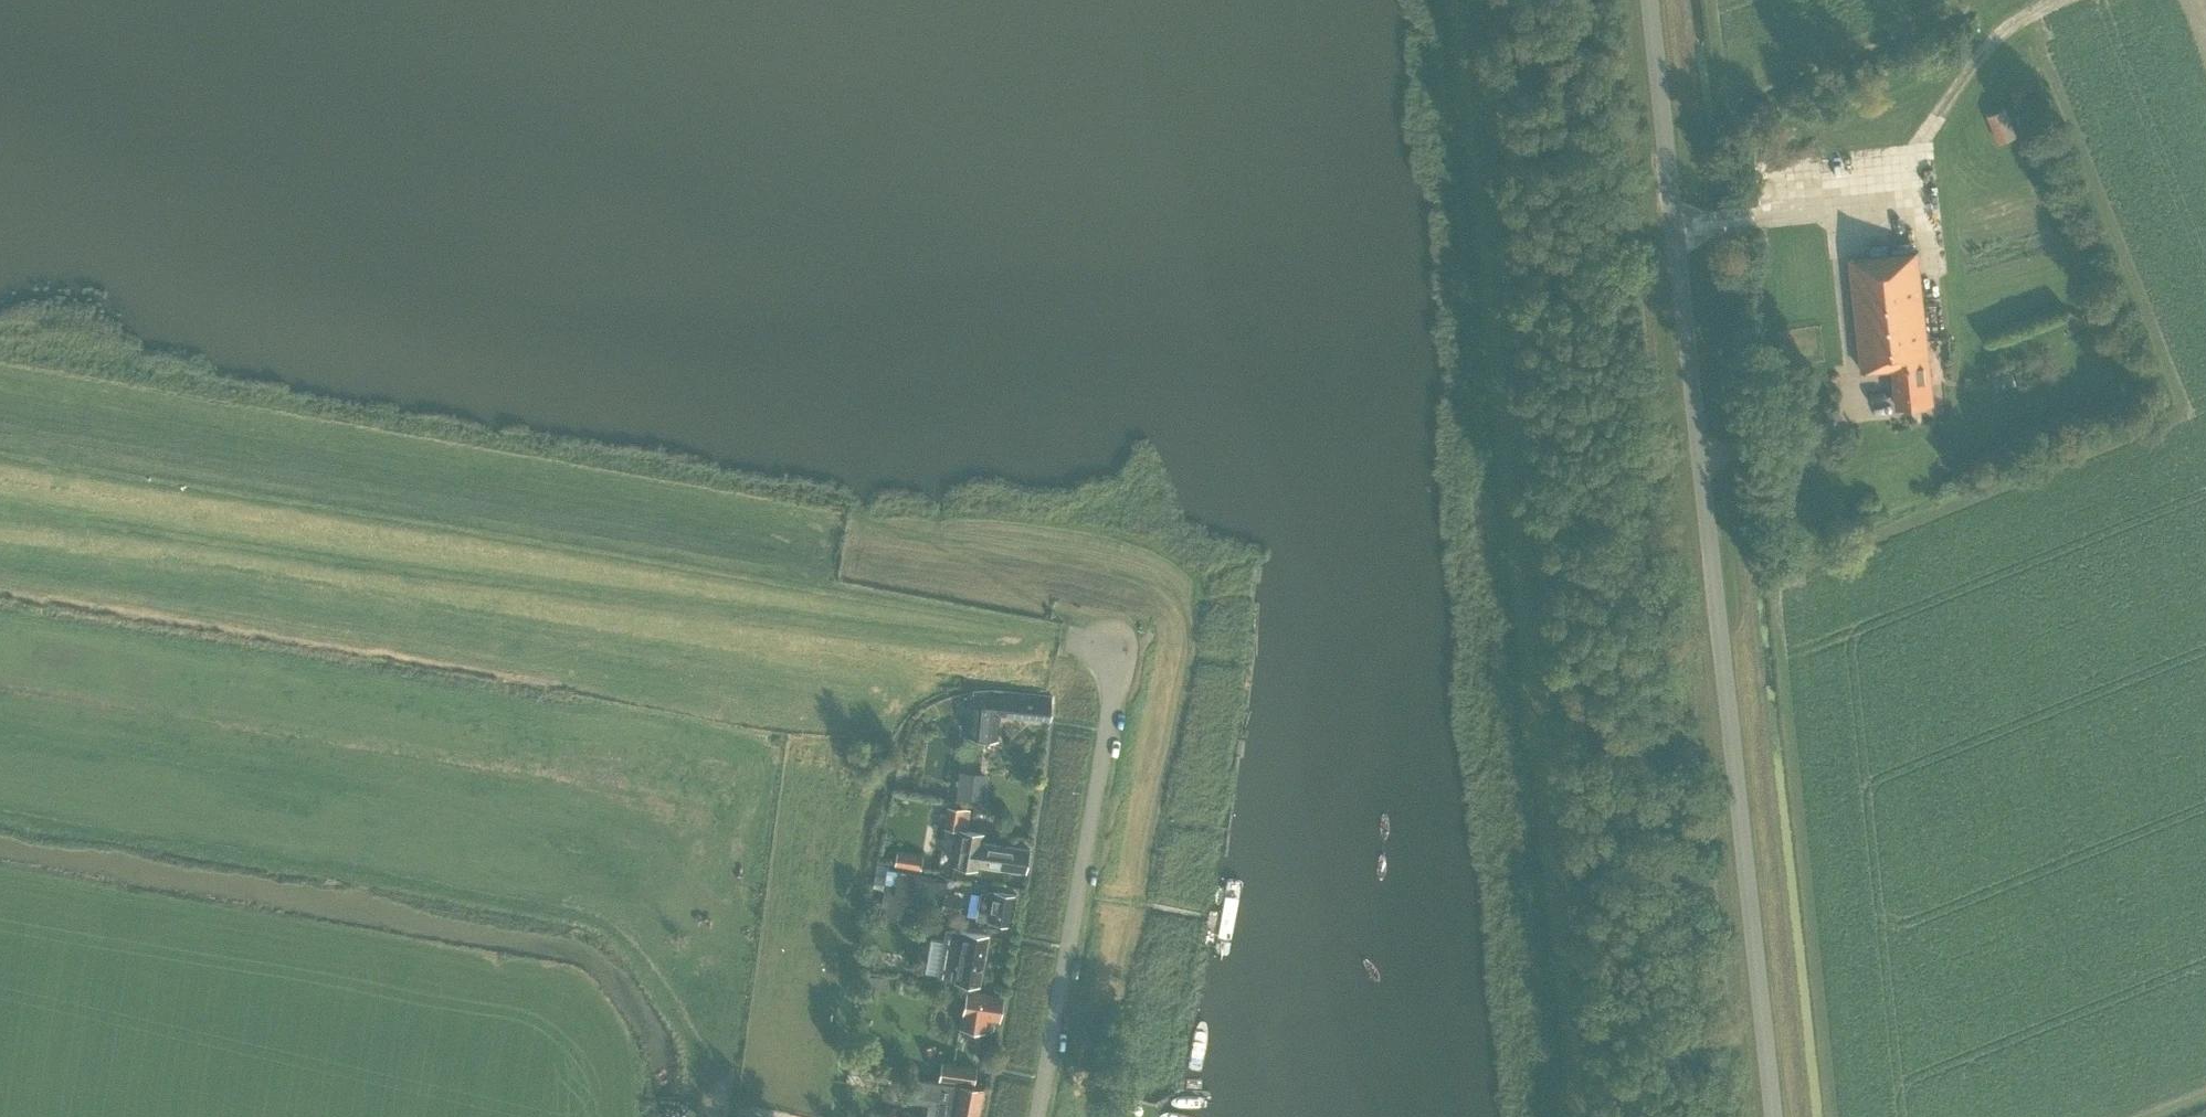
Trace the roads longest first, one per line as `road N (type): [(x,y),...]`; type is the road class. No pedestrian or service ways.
road 1 (unclassified): [(1770,1116),(1649,0)]
road 2 (unclassified): [(1038,1116),(1122,650),(1077,638)]

